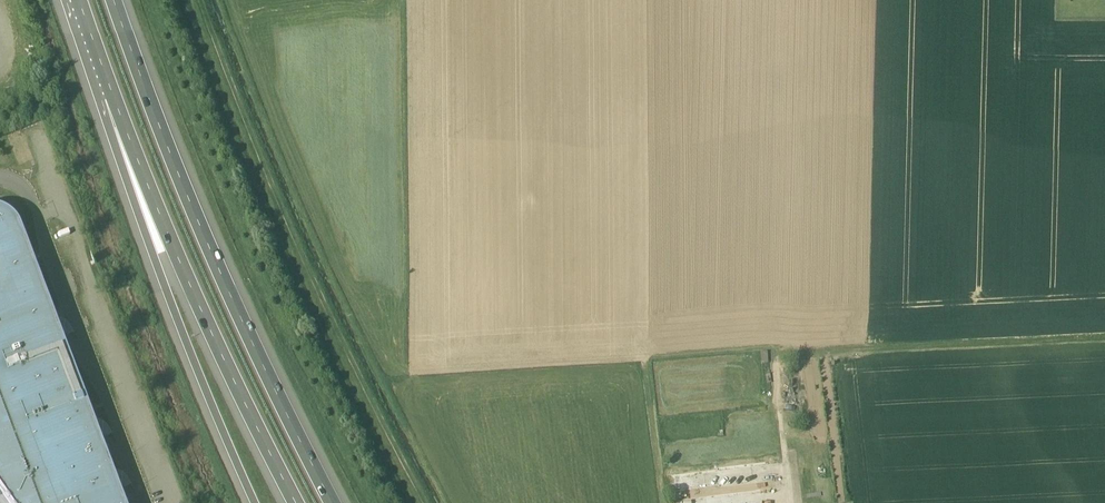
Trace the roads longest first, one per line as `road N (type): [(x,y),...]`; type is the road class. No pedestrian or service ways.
road 1 (motorway): [(333,502),(209,247),(116,0)]
road 2 (motorway): [(113,95),(185,274),(294,502)]
road 3 (motorway): [(113,95),(136,205),(254,502)]

